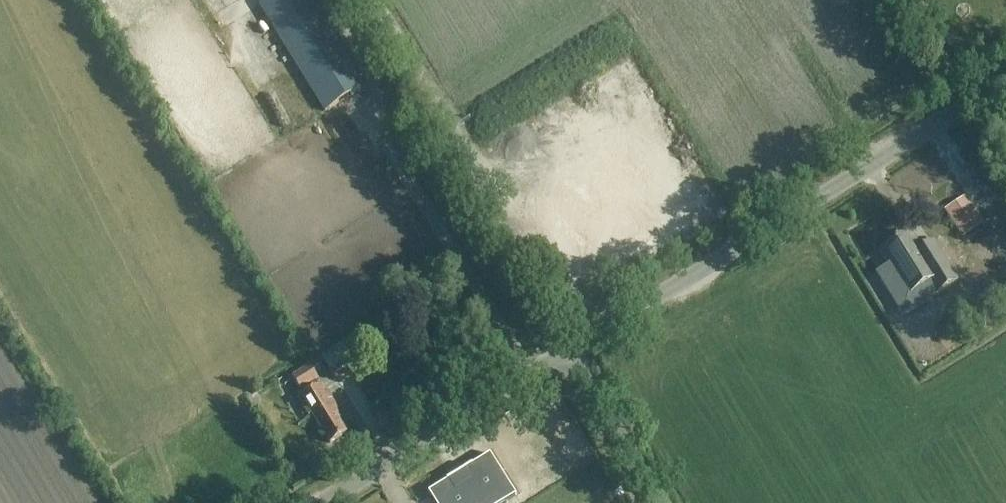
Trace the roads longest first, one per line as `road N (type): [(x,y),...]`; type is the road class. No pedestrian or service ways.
road 1 (tertiary): [(568,354),(1005,83)]
road 2 (track): [(577,348),(363,0)]
road 3 (tertiary): [(325,502),(568,354)]
road 4 (unclassified): [(661,502),(568,354)]

